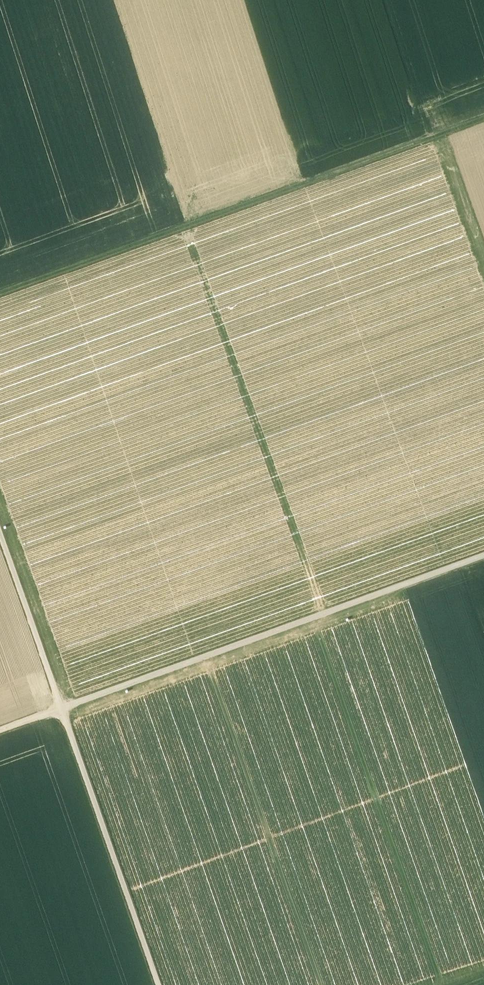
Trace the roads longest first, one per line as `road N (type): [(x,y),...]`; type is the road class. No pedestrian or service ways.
road 1 (track): [(0,304),(483,127)]
road 2 (track): [(0,734),(483,563)]
road 3 (track): [(0,520),(162,984)]

